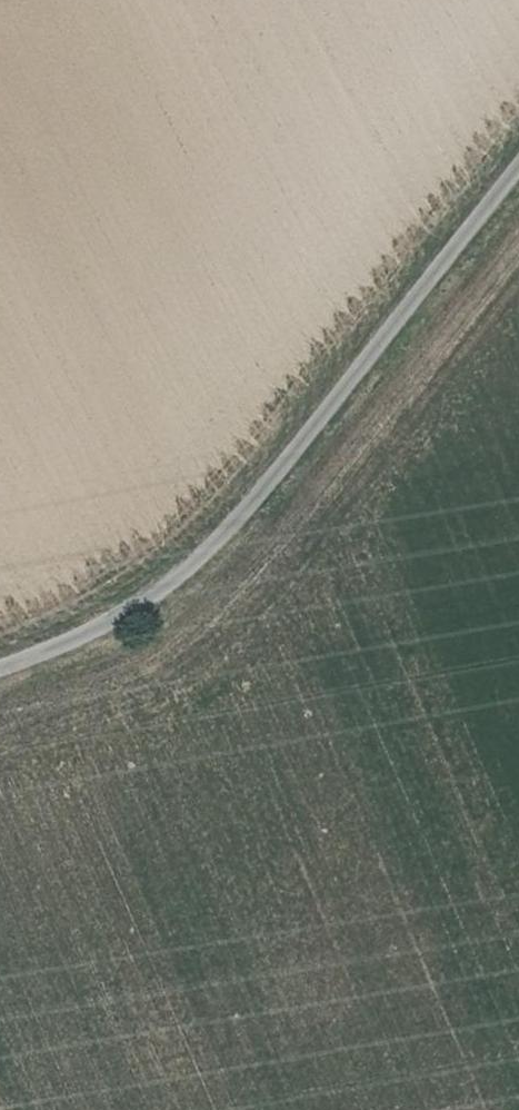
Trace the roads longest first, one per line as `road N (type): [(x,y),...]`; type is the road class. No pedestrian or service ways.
road 1 (unclassified): [(518,170),(249,511),(171,590),(0,670)]

